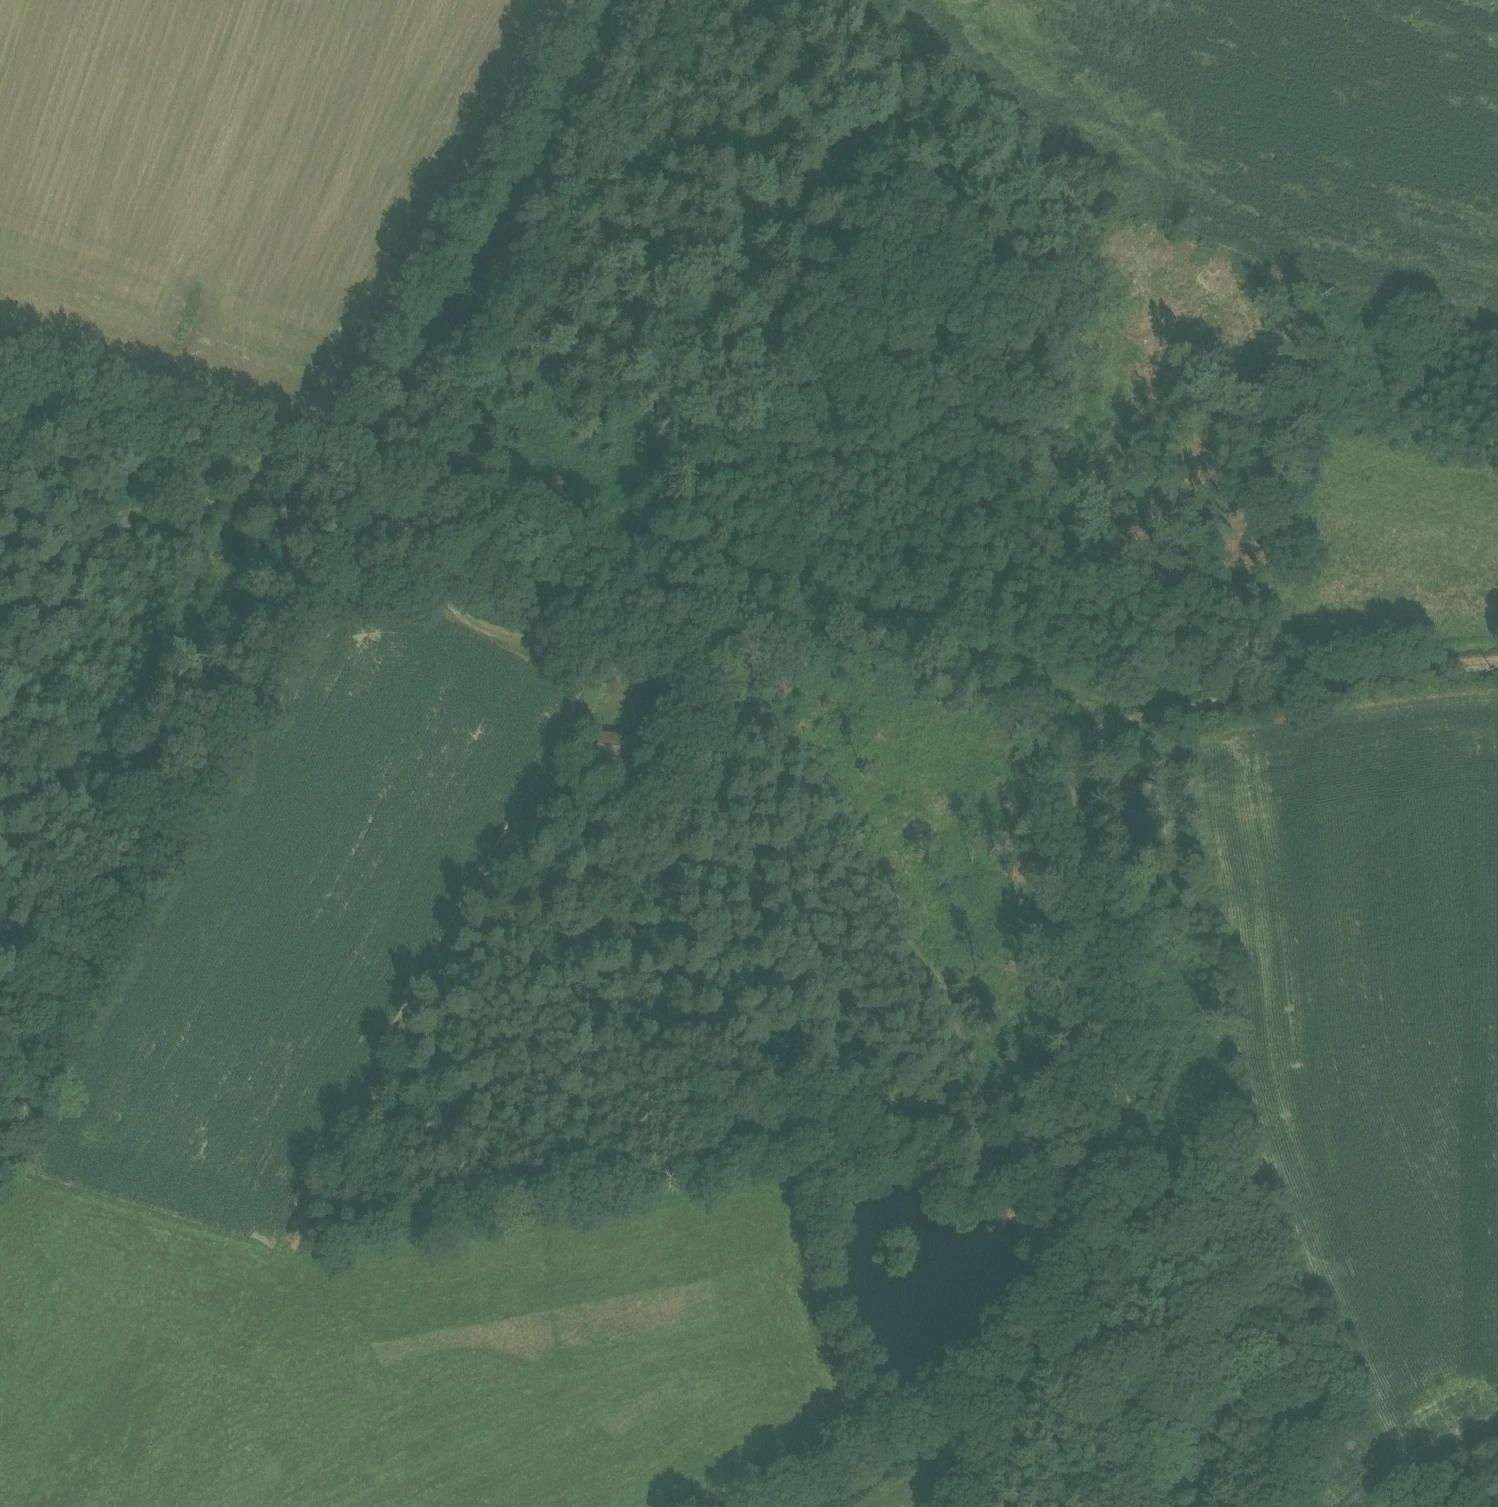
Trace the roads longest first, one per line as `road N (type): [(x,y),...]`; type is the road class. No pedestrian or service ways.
road 1 (track): [(638,0),(371,478),(0,1112)]
road 2 (track): [(809,1506),(957,1434),(1021,1385),(1047,1345),(1180,1230),(1128,1096),(1082,772)]
road 3 (track): [(1497,667),(1243,701),(1117,732),(1094,748),(1082,772)]

